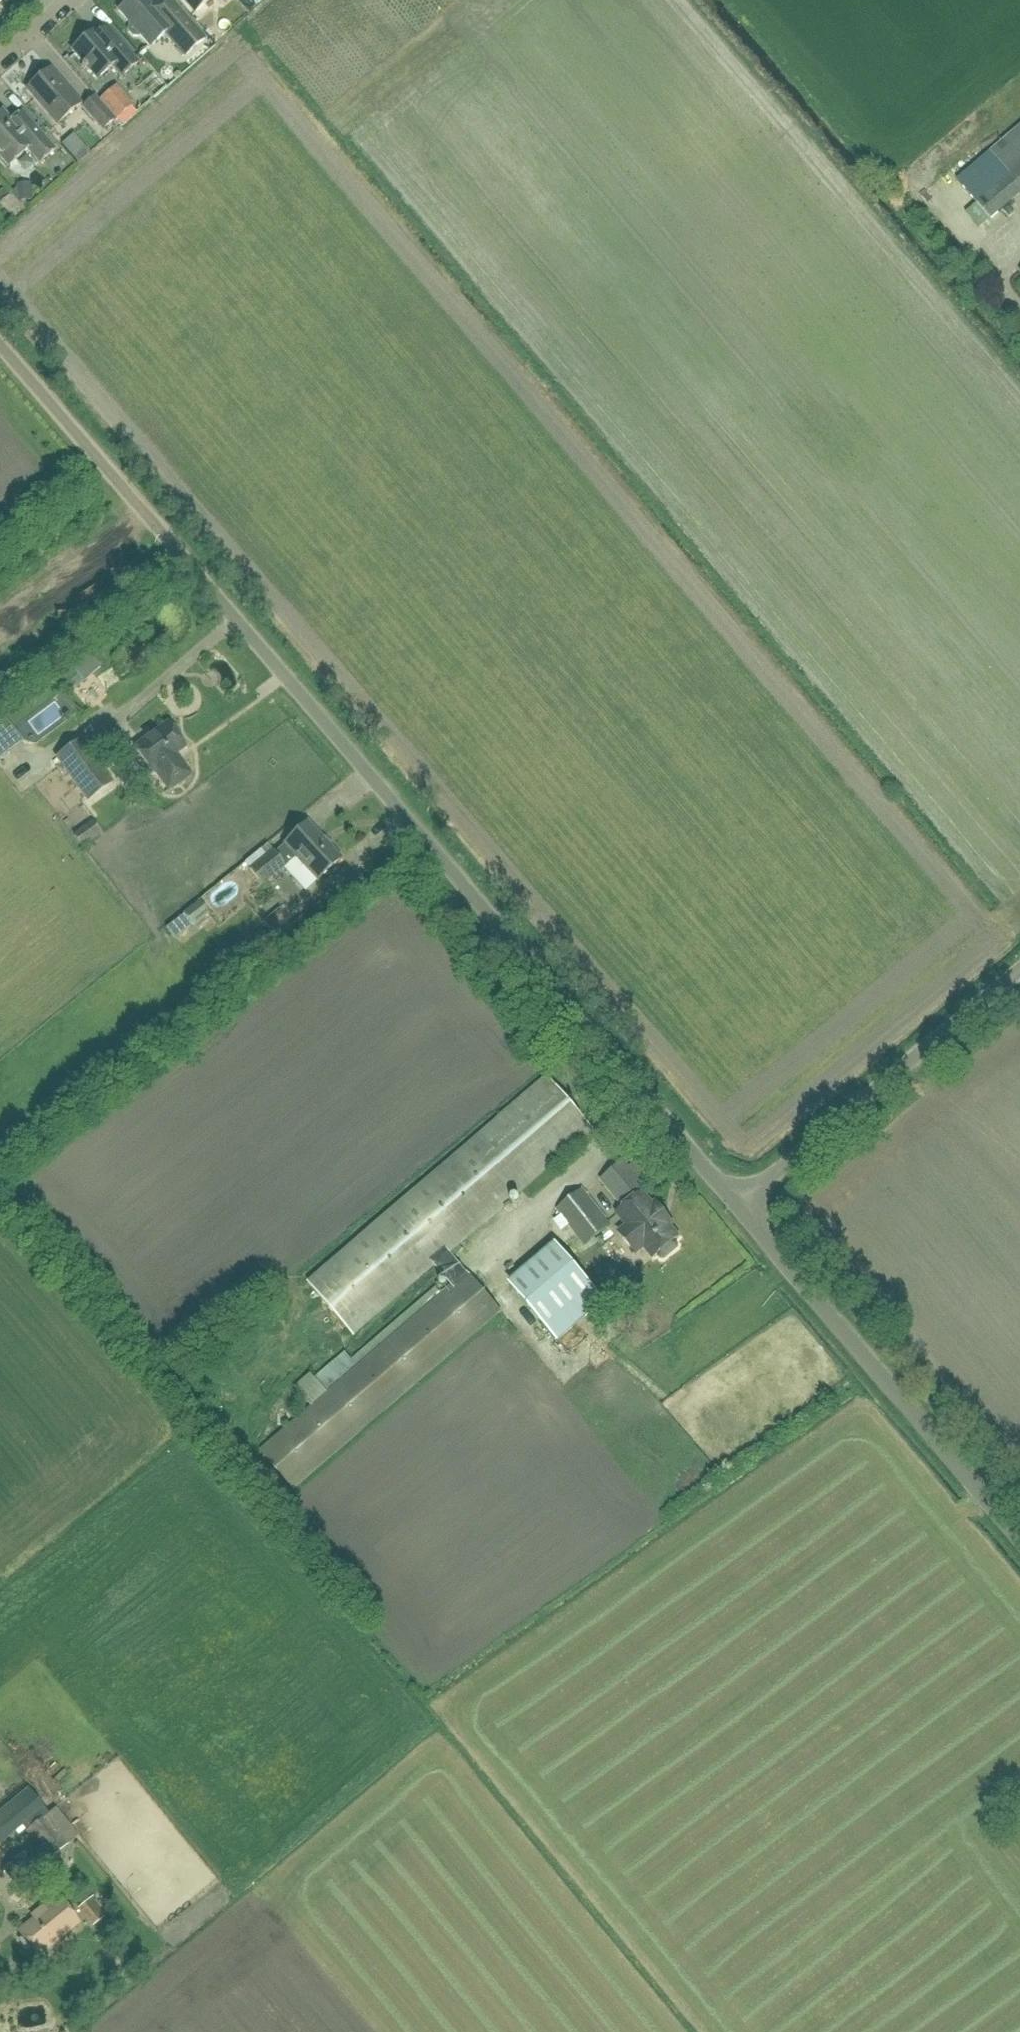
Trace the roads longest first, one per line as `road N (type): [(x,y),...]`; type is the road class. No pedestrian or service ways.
road 1 (unclassified): [(736,1206),(0,346)]
road 2 (unclassified): [(1019,1542),(736,1206)]
road 3 (unclassified): [(736,1206),(1019,971)]

